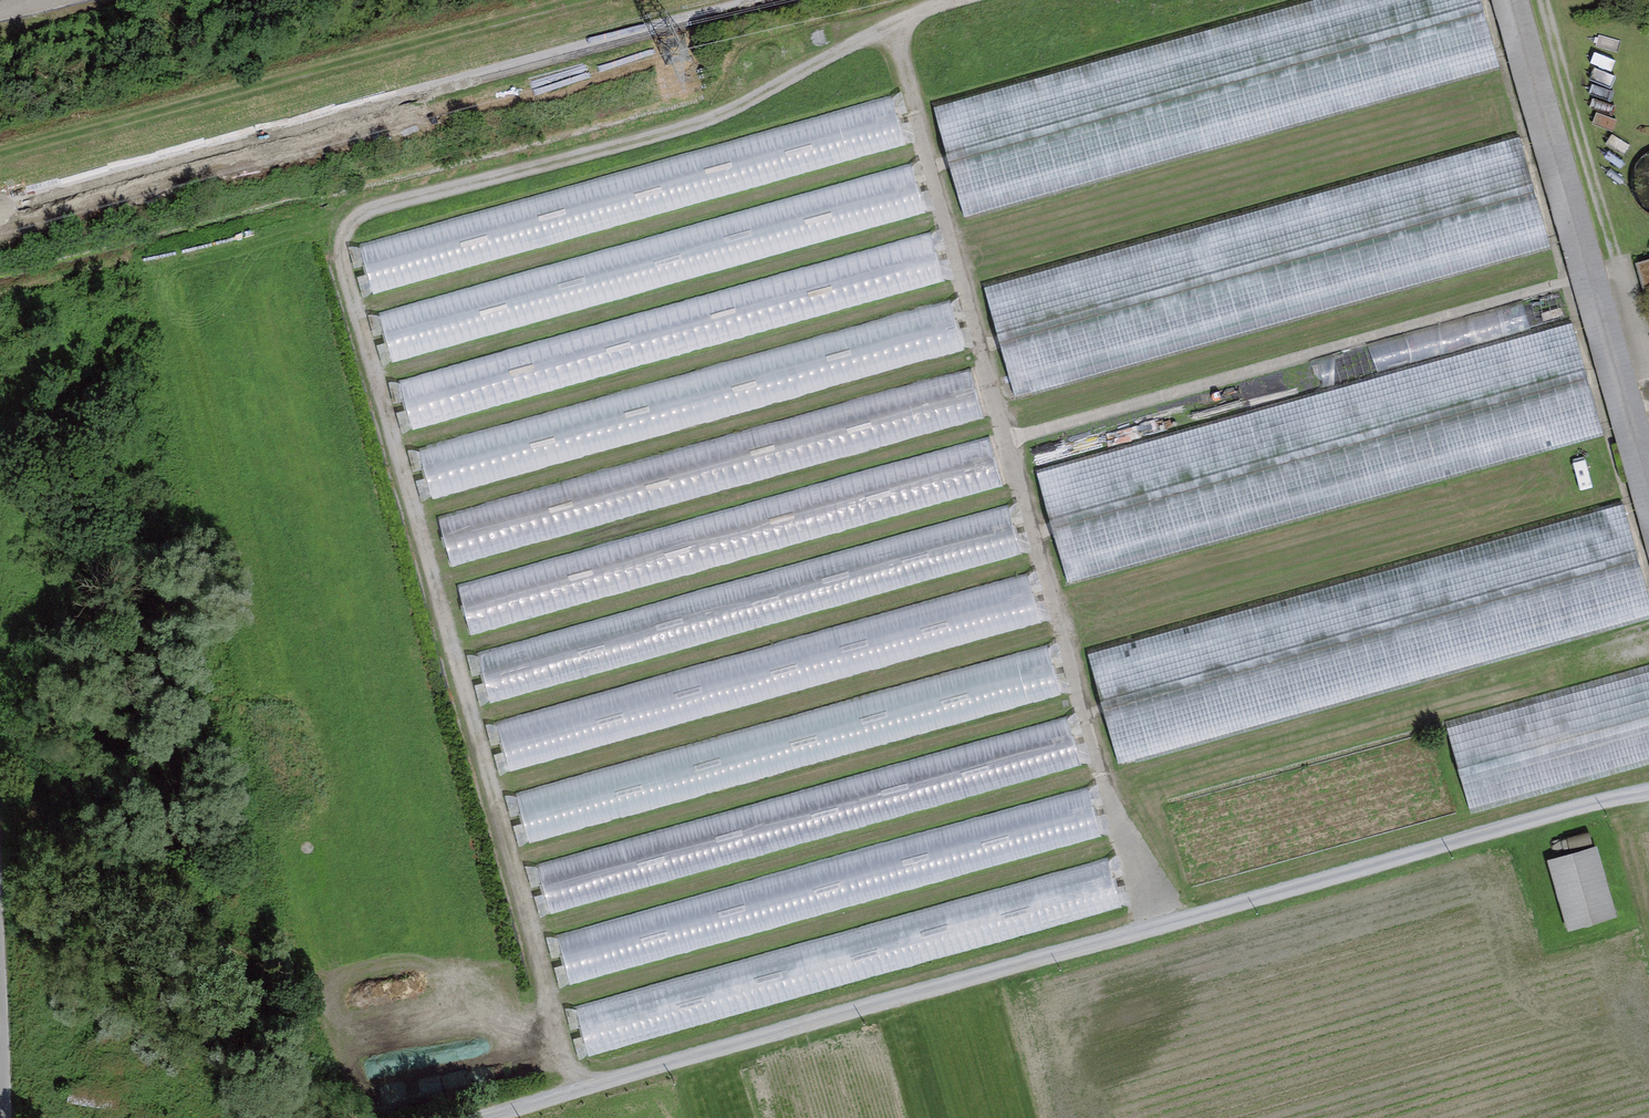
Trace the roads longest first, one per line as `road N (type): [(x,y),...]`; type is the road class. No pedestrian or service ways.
road 1 (track): [(934,7),(738,107),(377,205),(349,229),(348,277),(580,1092)]
road 2 (track): [(490,1117),(1648,793)]
road 3 (track): [(896,24),(1146,930)]
road 4 (unclassified): [(743,0),(0,206)]
road 5 (track): [(1648,346),(1549,0)]
road 6 (unclassified): [(0,906),(11,1117)]
road 7 (track): [(929,991),(968,1117)]

